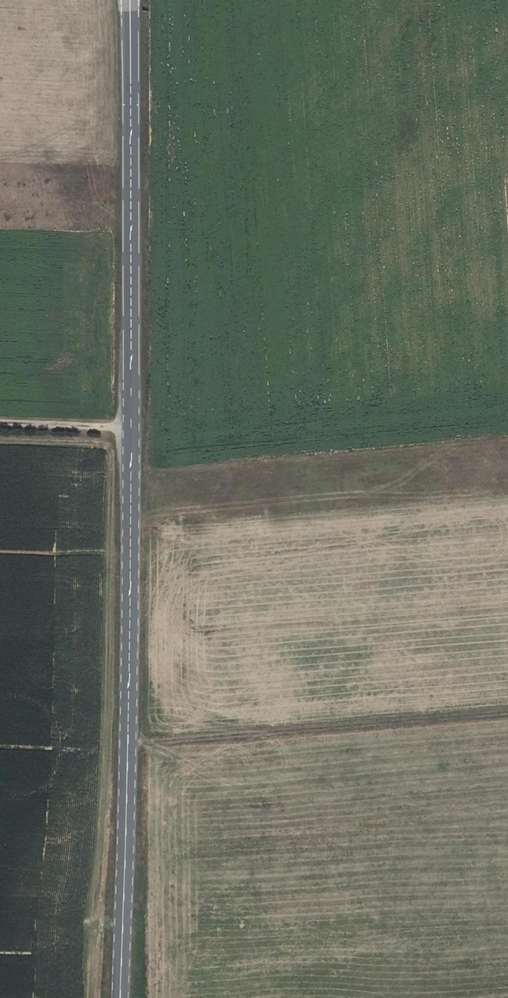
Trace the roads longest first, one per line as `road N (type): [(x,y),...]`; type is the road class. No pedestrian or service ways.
road 1 (tertiary): [(130,0),(136,614),(119,997)]
road 2 (track): [(134,431),(0,425)]

